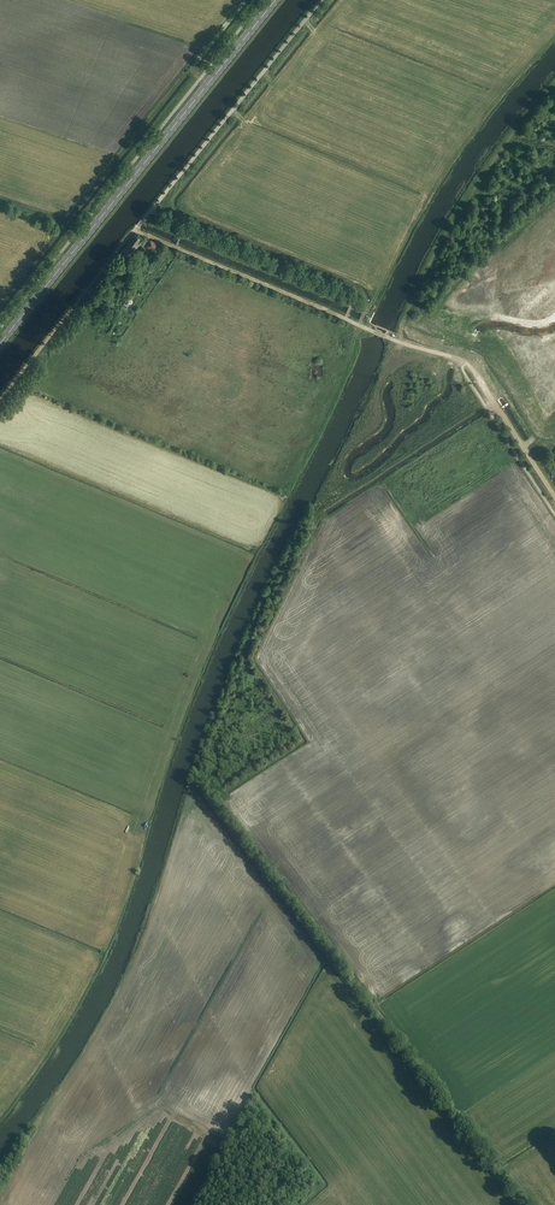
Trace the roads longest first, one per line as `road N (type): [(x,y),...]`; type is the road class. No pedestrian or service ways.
road 1 (primary): [(0,344),(276,0)]
road 2 (unclassified): [(152,210),(321,0)]
road 3 (track): [(135,230),(345,319)]
road 4 (track): [(137,228),(0,400)]
road 5 (track): [(461,360),(554,495)]
road 6 (track): [(345,319),(461,360)]

